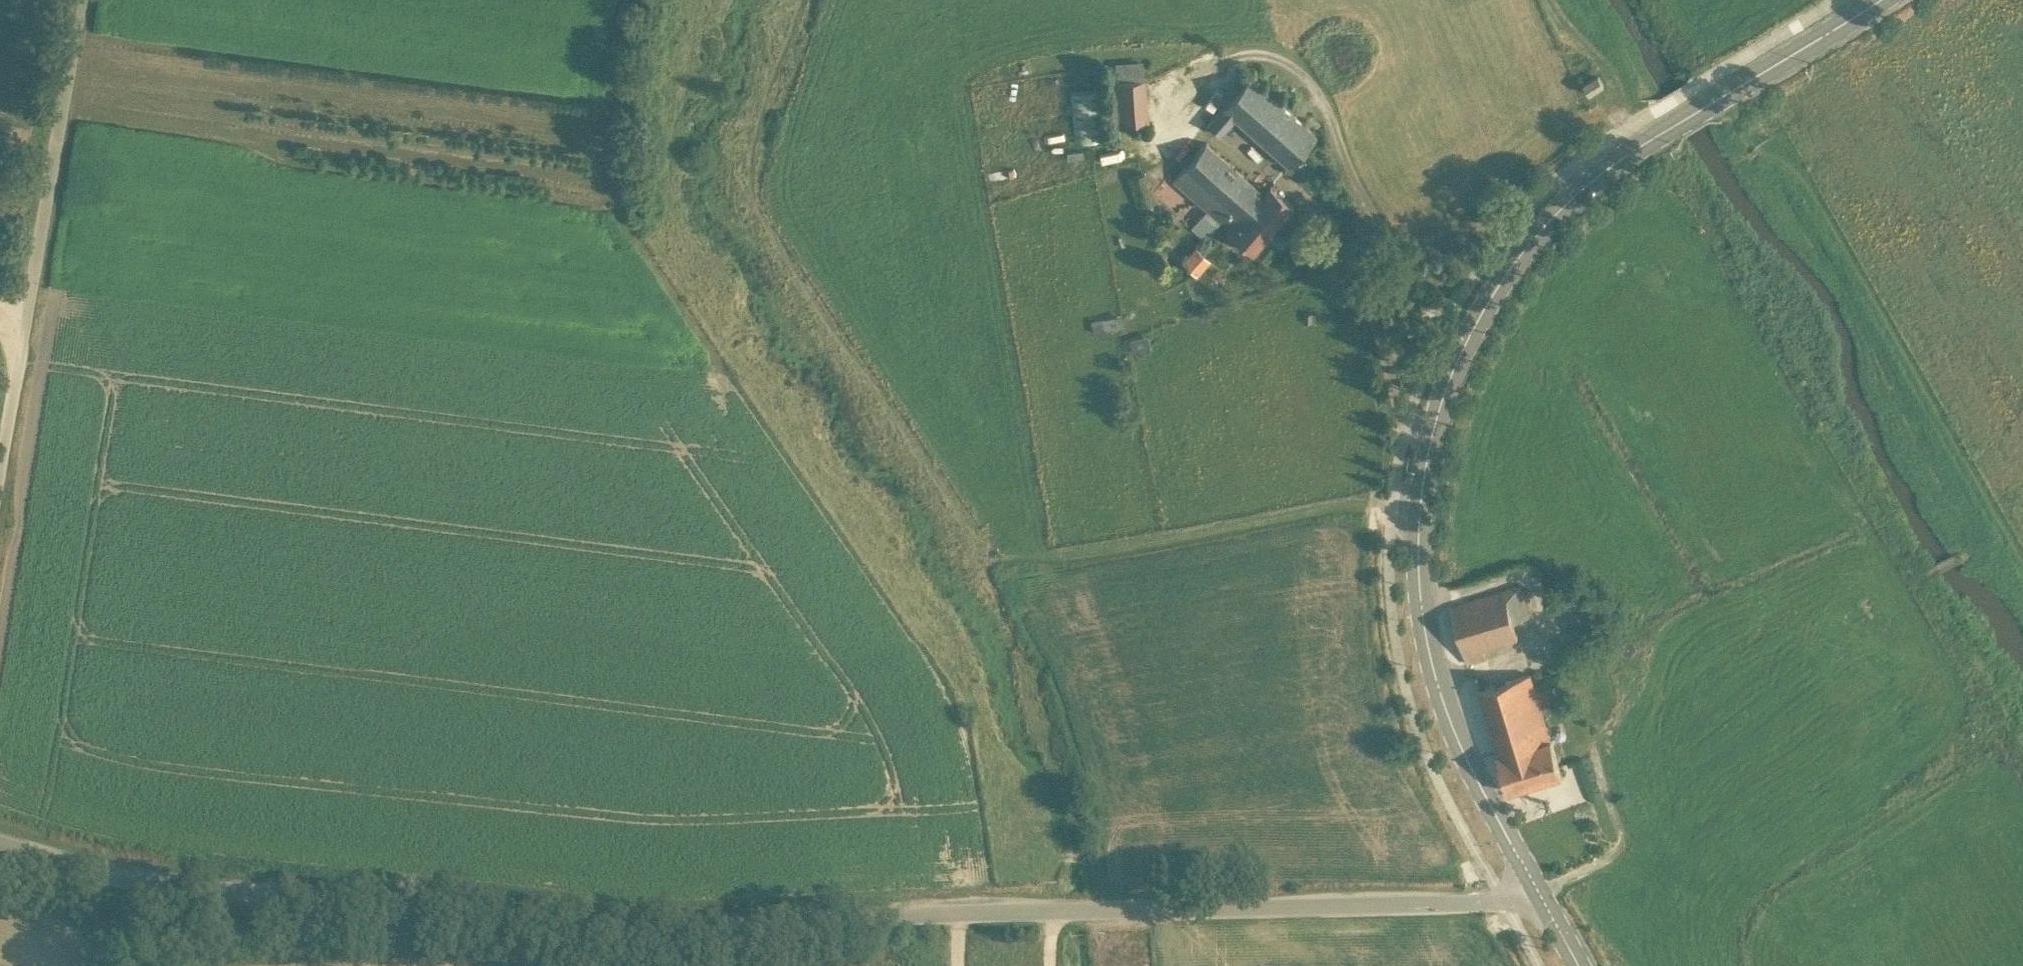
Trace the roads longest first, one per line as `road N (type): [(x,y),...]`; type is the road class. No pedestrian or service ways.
road 1 (tertiary): [(1534,884),(1504,899),(1466,905),(906,916),(658,932),(174,885),(0,844)]
road 2 (secondary): [(1534,884),(1458,737),(1431,657),(1422,557),(1427,476),(1448,394),(1500,291),(1540,234),(1604,175),(1877,0)]
road 3 (unclassified): [(0,457),(82,0)]

